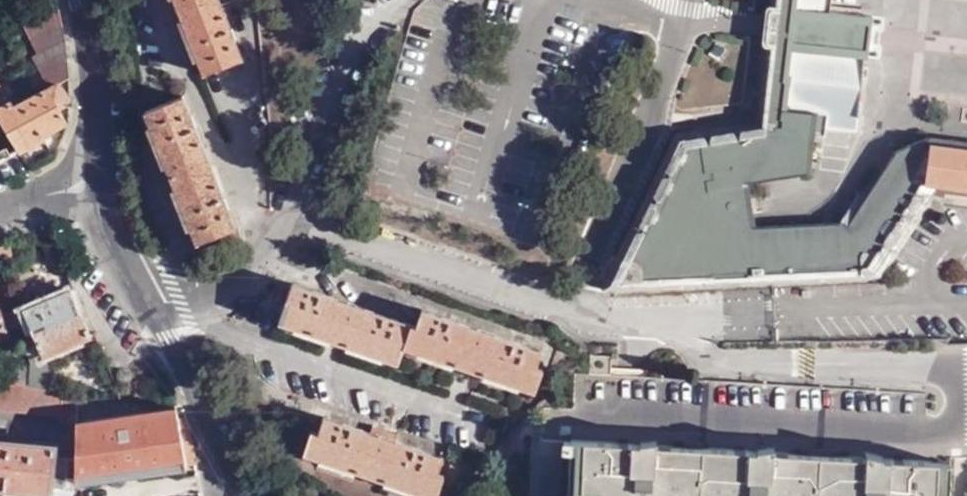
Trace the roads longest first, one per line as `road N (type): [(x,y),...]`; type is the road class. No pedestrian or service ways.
road 1 (residential): [(406,0),(356,59),(290,229)]
road 2 (residential): [(158,320),(251,495)]
road 3 (residential): [(83,0),(103,182)]
road 4 (residential): [(158,320),(240,279),(290,229)]
road 5 (residential): [(103,182),(120,245),(158,320)]

